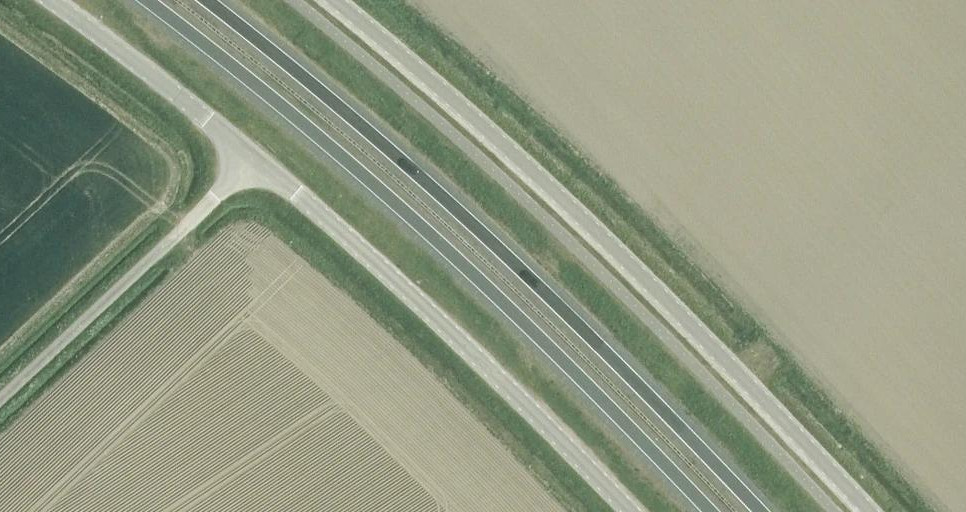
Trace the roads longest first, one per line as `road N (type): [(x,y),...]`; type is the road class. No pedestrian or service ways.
road 1 (trunk): [(147,0),(275,98),(474,277),(709,511)]
road 2 (trunk): [(759,511),(493,242),(207,0)]
road 3 (tertiary): [(335,0),(584,222),(869,511)]
road 4 (unclassified): [(254,159),(388,273),(629,511)]
road 5 (unclassified): [(0,398),(254,159)]
road 6 (unclassified): [(51,0),(254,159)]

